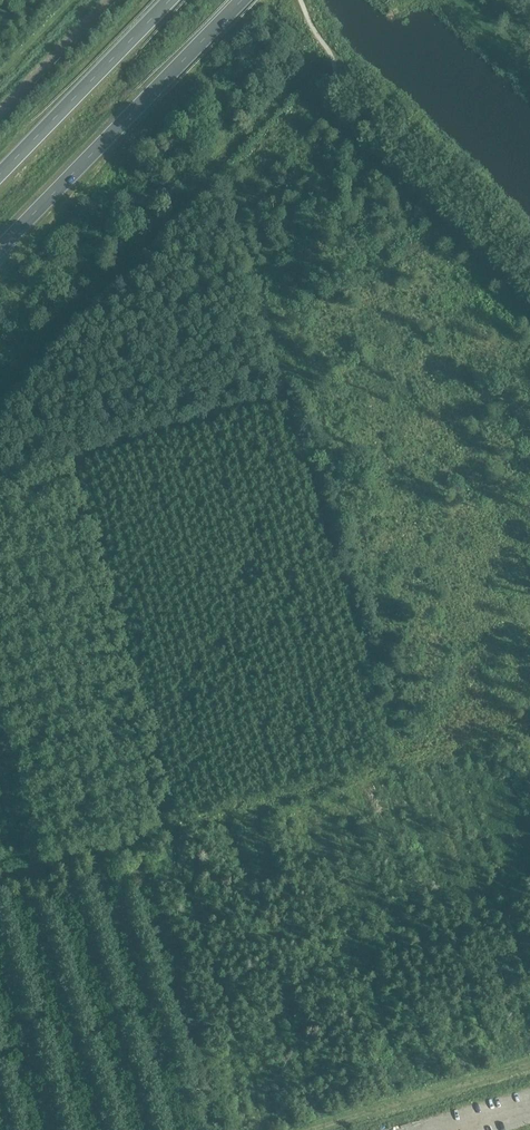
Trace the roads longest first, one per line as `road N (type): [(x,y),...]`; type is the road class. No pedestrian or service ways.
road 1 (trunk): [(0,247),(242,0)]
road 2 (trunk): [(170,0),(0,175)]
road 3 (track): [(313,1129),(529,1065)]

